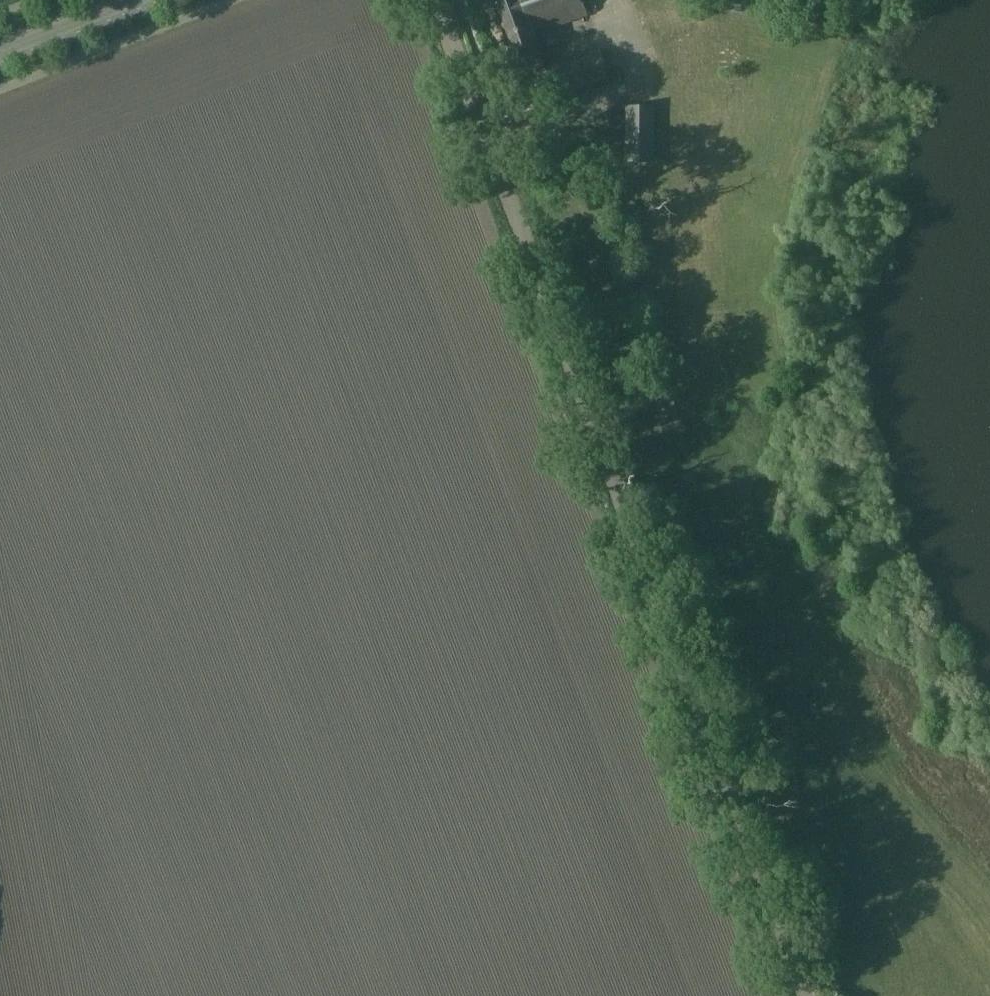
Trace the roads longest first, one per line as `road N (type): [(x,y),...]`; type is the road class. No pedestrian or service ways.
road 1 (unclassified): [(802,995),(434,0)]
road 2 (secondary): [(0,53),(138,0)]

